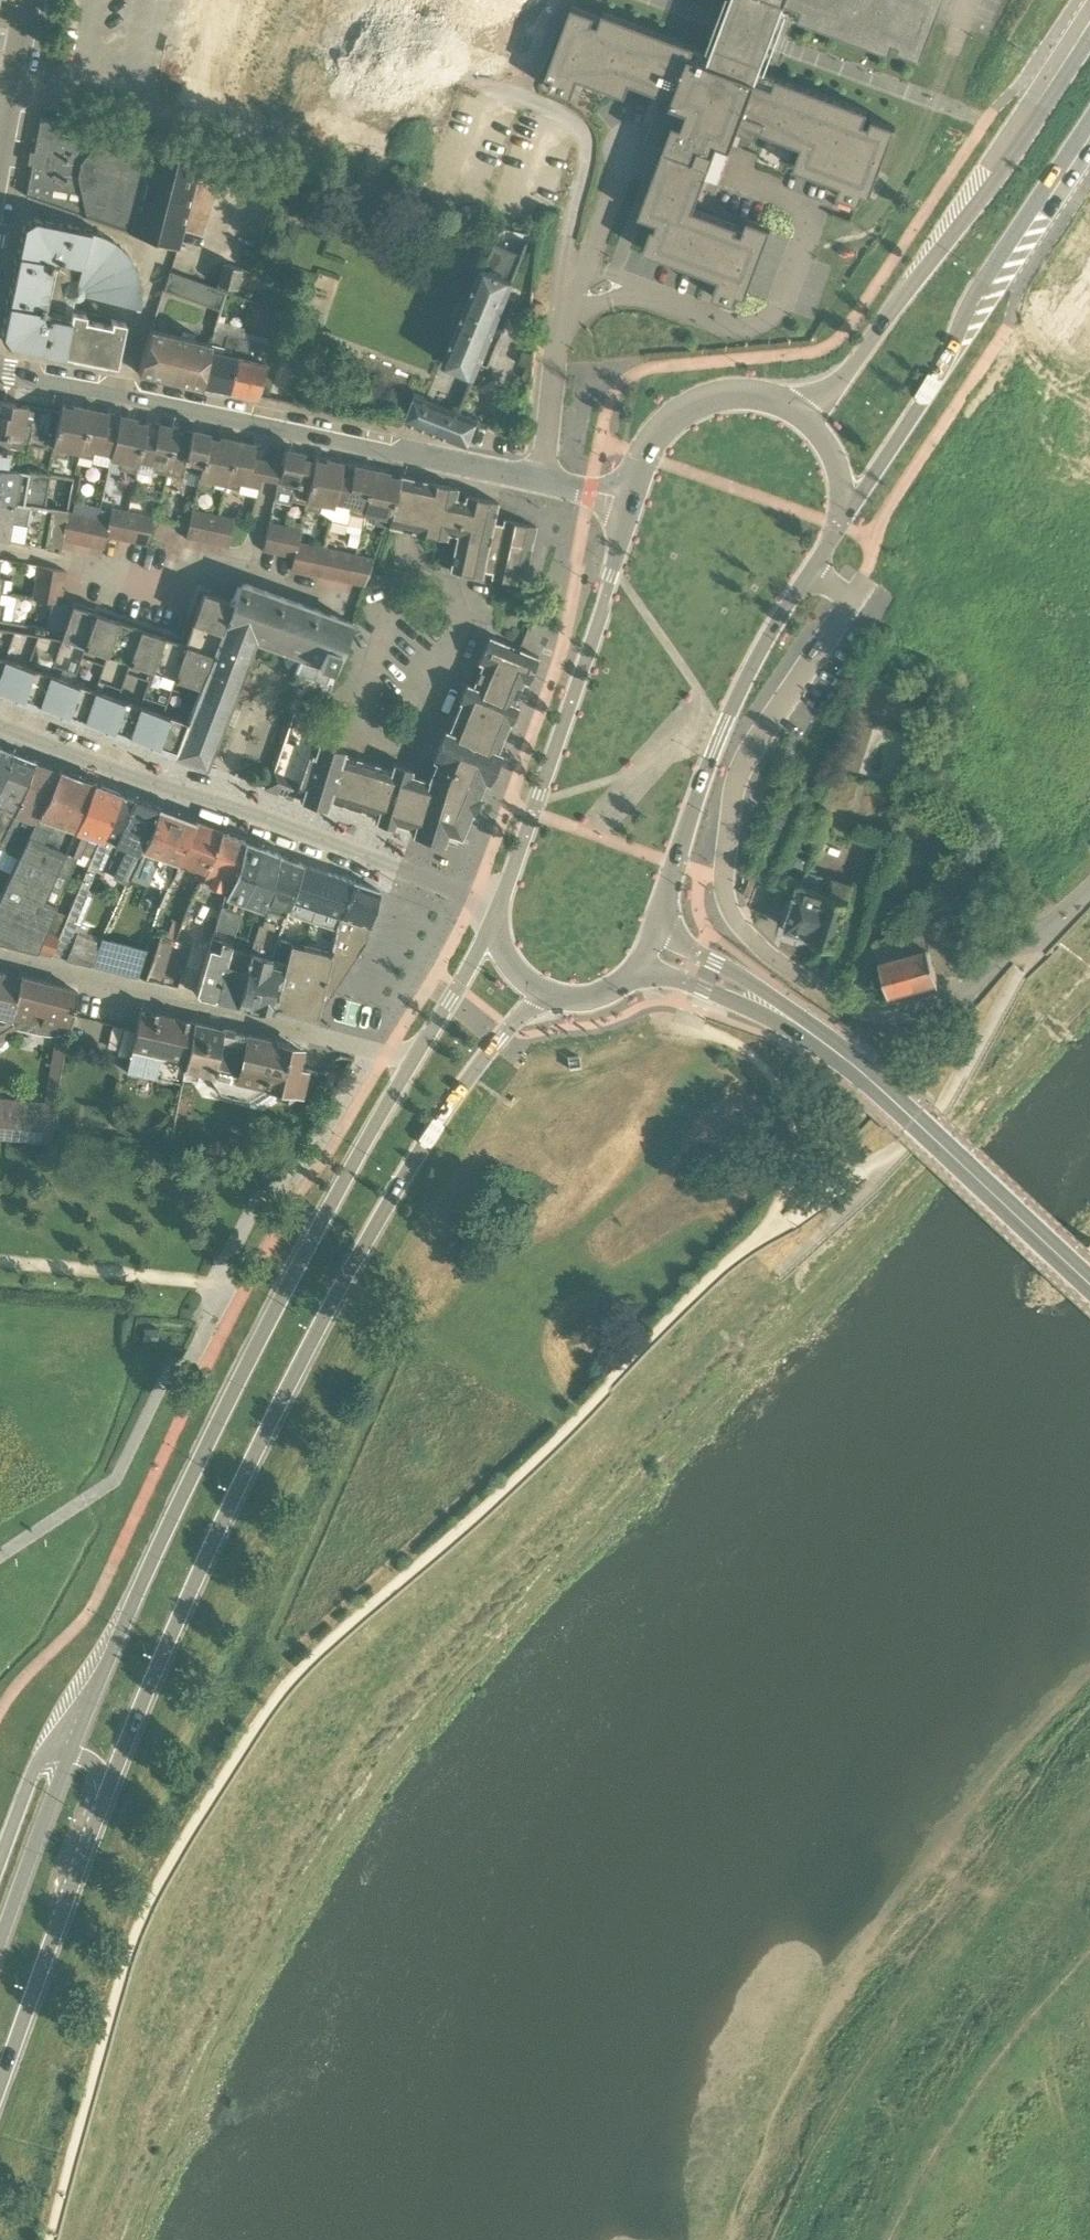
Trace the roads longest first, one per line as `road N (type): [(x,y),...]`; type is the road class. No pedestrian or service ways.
road 1 (track): [(762,1225),(472,1508),(302,1654),(254,1716),(129,1929),(43,2239)]
road 2 (primary): [(105,1789),(210,1537),(338,1280),(483,1050),(519,1010),(551,991)]
road 3 (primary): [(410,1054),(292,1262),(168,1507),(82,1717)]
road 4 (residential): [(1029,938),(944,995),(877,1006),(830,990),(786,962),(734,909),(725,868),(741,768),(853,596)]
road 5 (residential): [(541,477),(0,373)]
road 6 (residential): [(0,714),(495,899)]
road 7 (primary): [(1089,30),(839,380),(799,405)]
road 8 (primary): [(846,506),(941,369),(982,277),(1089,118)]
road 9 (primary): [(632,494),(495,899)]
road 10 (residential): [(410,1054),(0,961)]
road 11 (primary): [(1089,1276),(879,1079),(793,1013)]
road 12 (primary): [(658,909),(721,728),(808,567)]
road 13 (primary): [(0,2069),(105,1789)]
road 14 (track): [(762,1225),(794,1153),(785,1103),(766,1062),(684,1012),(679,999)]
road 15 (primary): [(799,405),(741,386),(701,394),(652,434),(632,494)]
road 16 (primary): [(70,1749),(0,1938)]
road 17 (residential): [(541,477),(556,345),(577,299)]
road 18 (primary): [(793,1013),(768,987),(684,940),(658,909)]
road 19 (primary): [(639,963),(793,1013)]
road 20 (primary): [(490,924),(410,1054)]
road 21 (unclassified): [(7,130),(30,0)]

